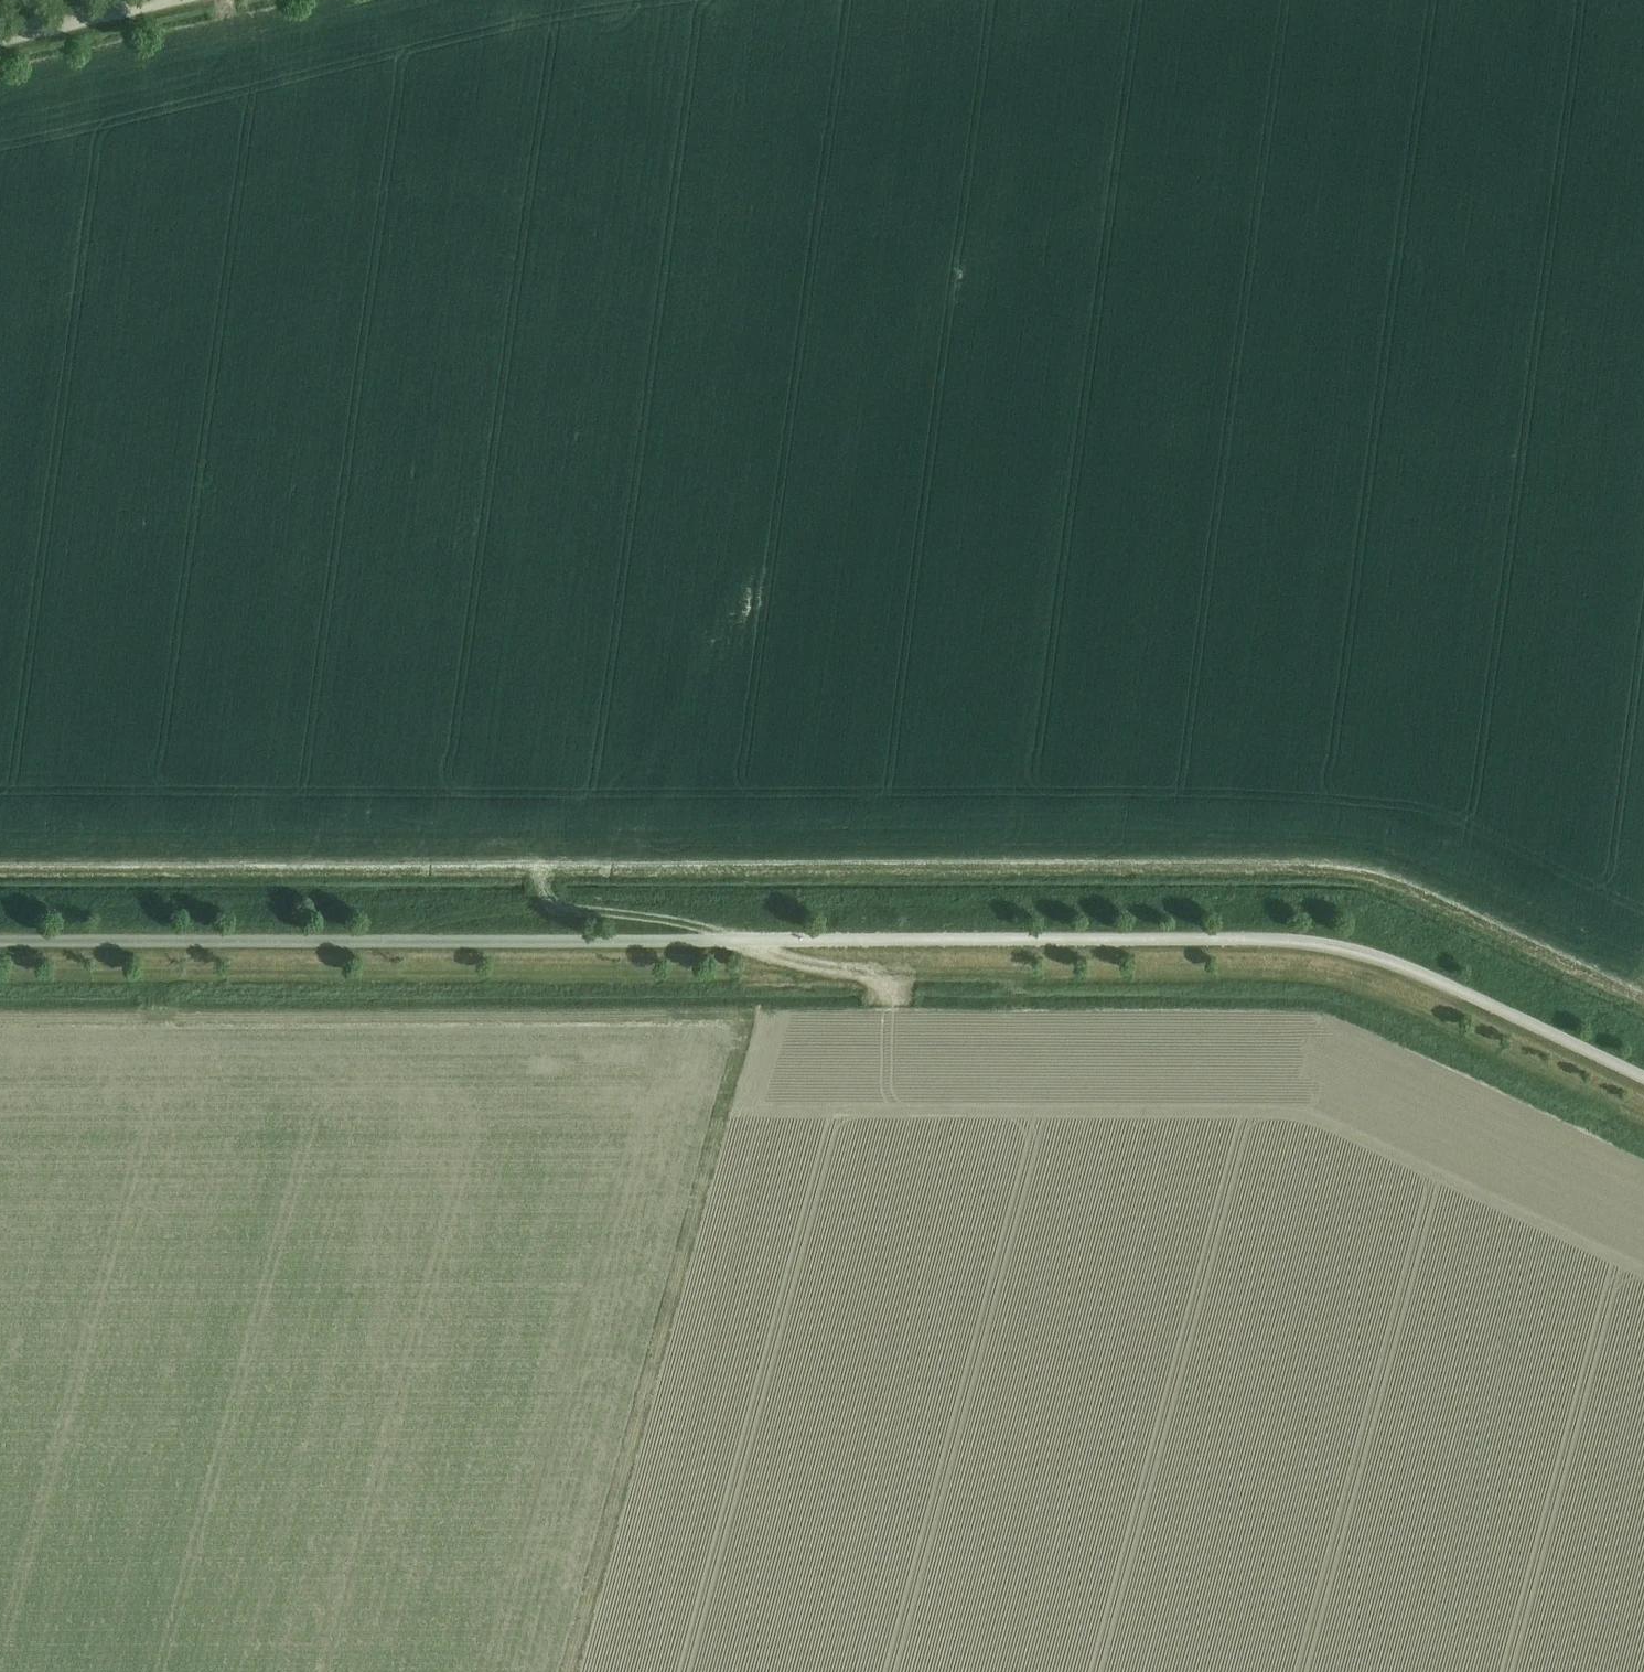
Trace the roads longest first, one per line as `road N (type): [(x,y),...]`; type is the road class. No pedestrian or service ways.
road 1 (unclassified): [(1643,1077),(1432,977),(1301,941),(0,944)]
road 2 (unclassified): [(0,39),(164,0)]

